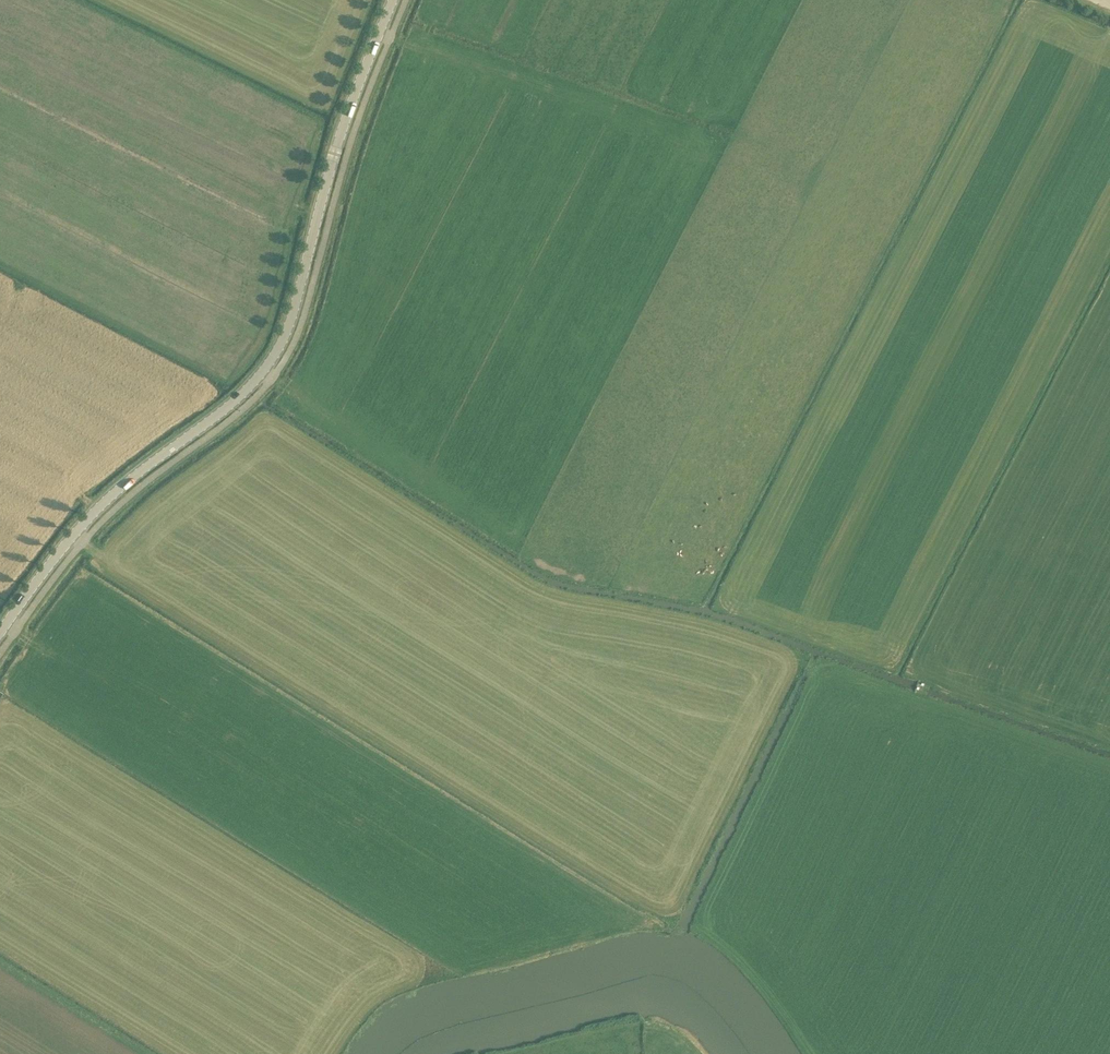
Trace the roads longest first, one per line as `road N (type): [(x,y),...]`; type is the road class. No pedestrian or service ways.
road 1 (tertiary): [(0,632),(109,496),(233,404),(265,369),(286,333),(353,102),(394,0)]

